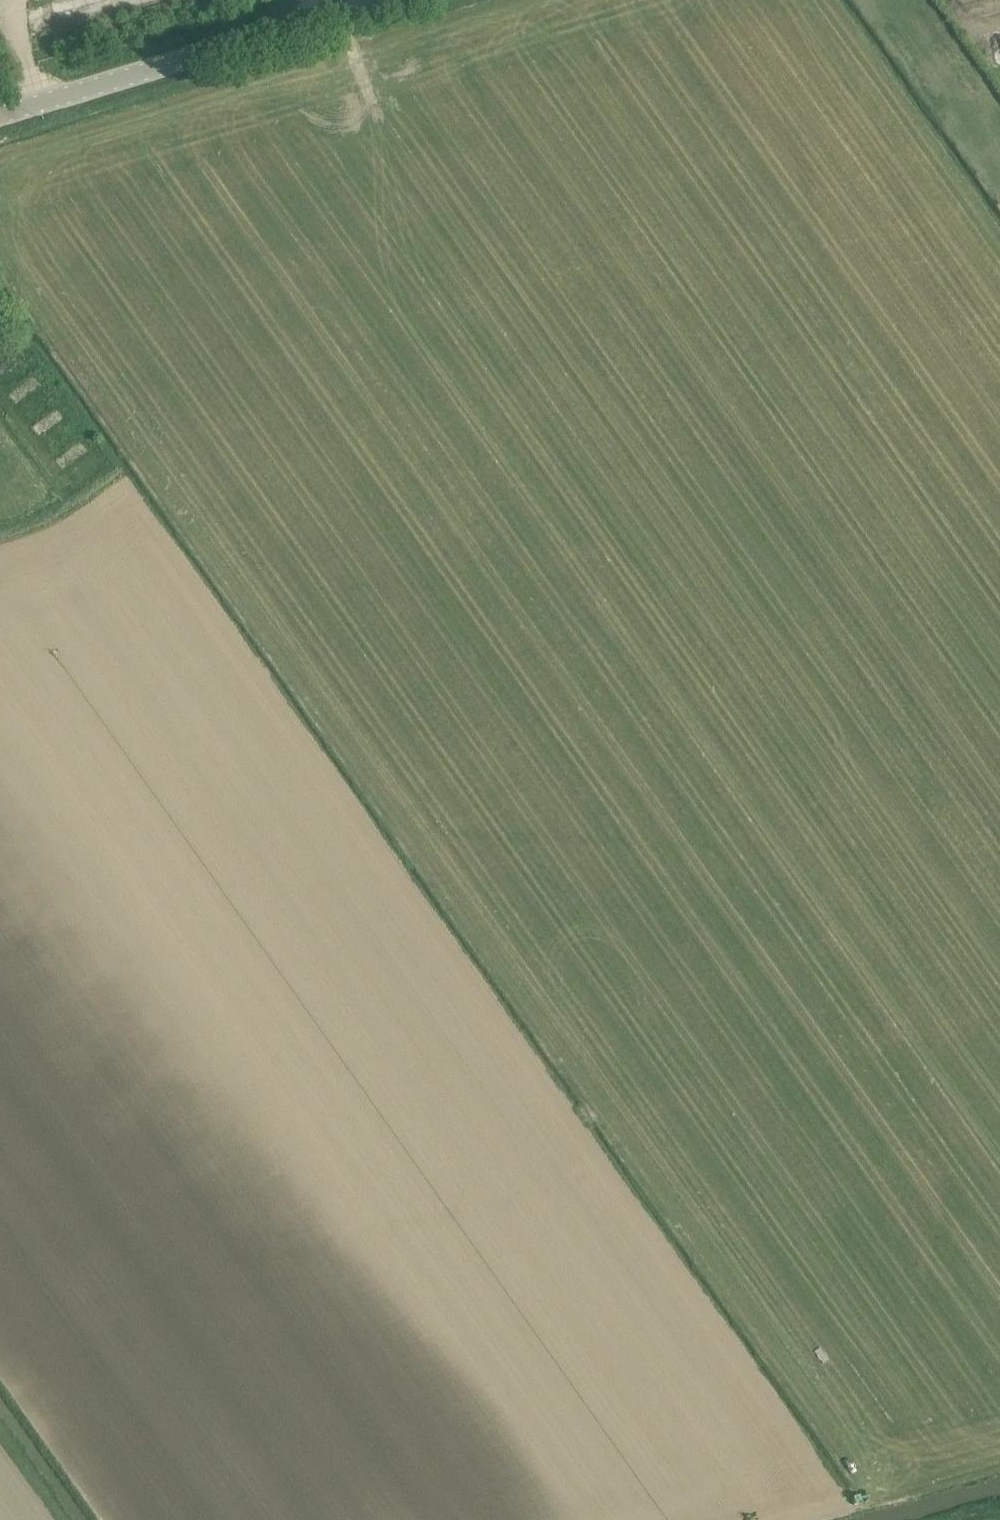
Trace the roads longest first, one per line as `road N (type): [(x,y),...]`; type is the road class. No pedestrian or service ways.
road 1 (unclassified): [(0,117),(390,0)]

